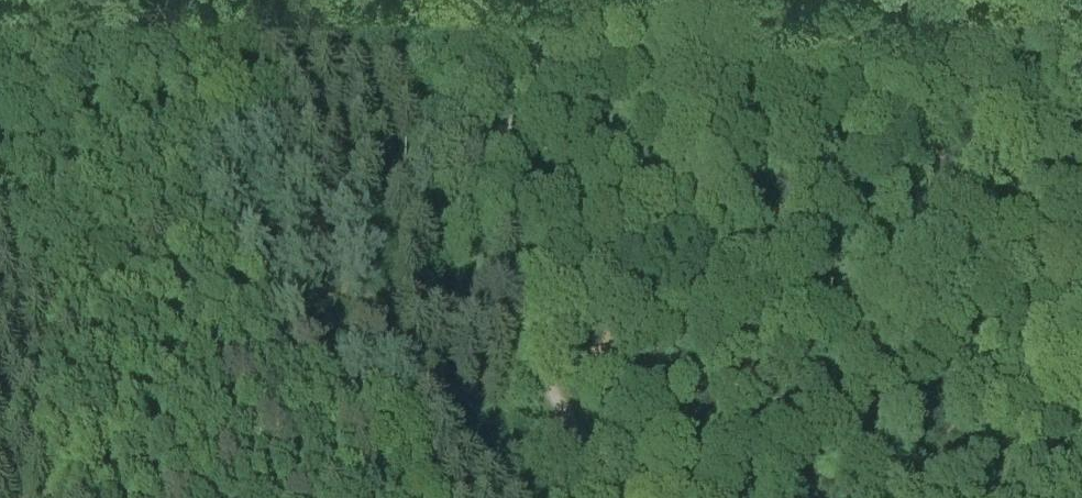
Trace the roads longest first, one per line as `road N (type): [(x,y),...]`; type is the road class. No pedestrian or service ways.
road 1 (track): [(651,497),(577,442),(544,390),(529,323),(523,177),(510,133),(442,0)]
road 2 (track): [(1081,460),(1029,459),(950,497)]
road 3 (track): [(102,0),(0,75)]

